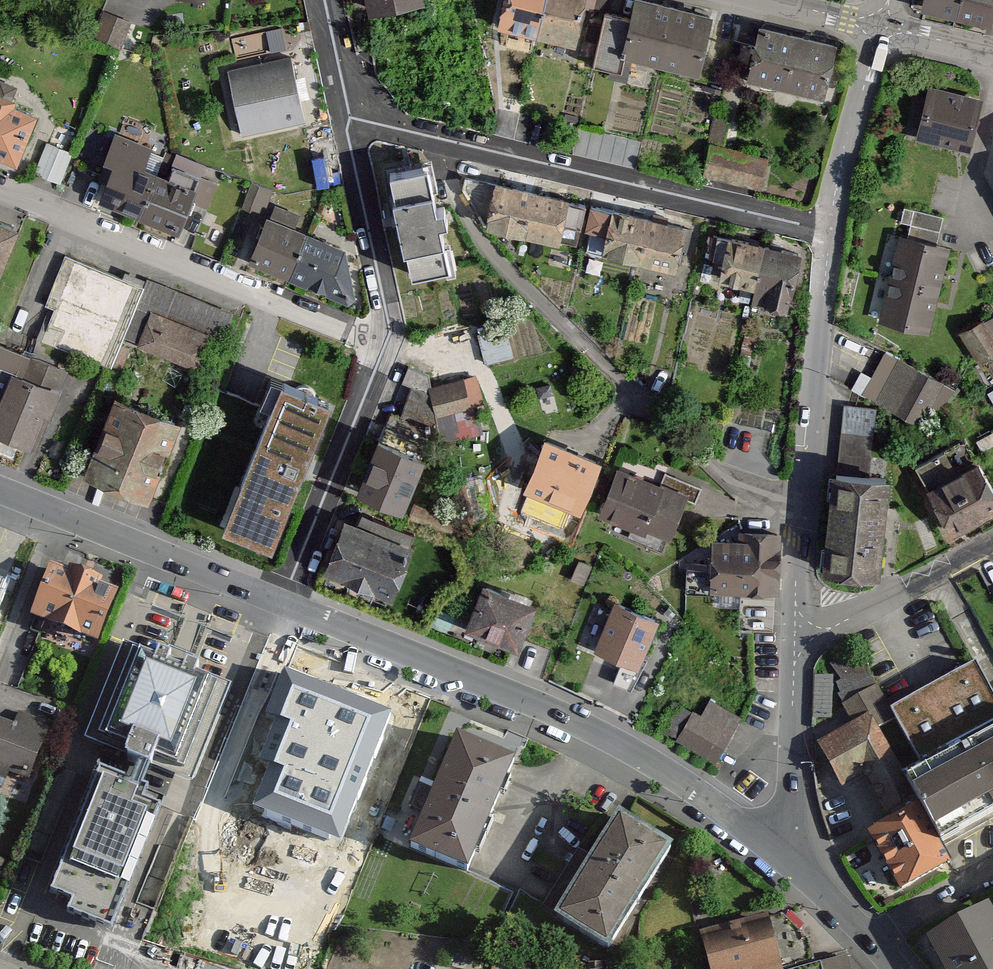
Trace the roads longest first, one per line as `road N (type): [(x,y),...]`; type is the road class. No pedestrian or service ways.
road 1 (residential): [(786,860),(668,770),(541,704),(289,605)]
road 2 (residential): [(802,504),(729,478),(480,239),(438,160),(436,136)]
road 3 (residential): [(0,188),(387,335)]
road 4 (residential): [(827,228),(436,136)]
road 5 (residential): [(289,605),(0,490)]
road 6 (residential): [(289,605),(364,419),(387,335)]
road 7 (residential): [(802,504),(827,228)]
road 8 (residential): [(387,335),(334,86)]
road 9 (residential): [(786,860),(794,821),(794,636)]
road 10 (residential): [(992,544),(829,628),(794,636)]
road 11 (residential): [(827,228),(881,24)]
road 12 (residential): [(860,935),(992,868)]
road 13 (residential): [(794,636),(802,504)]

